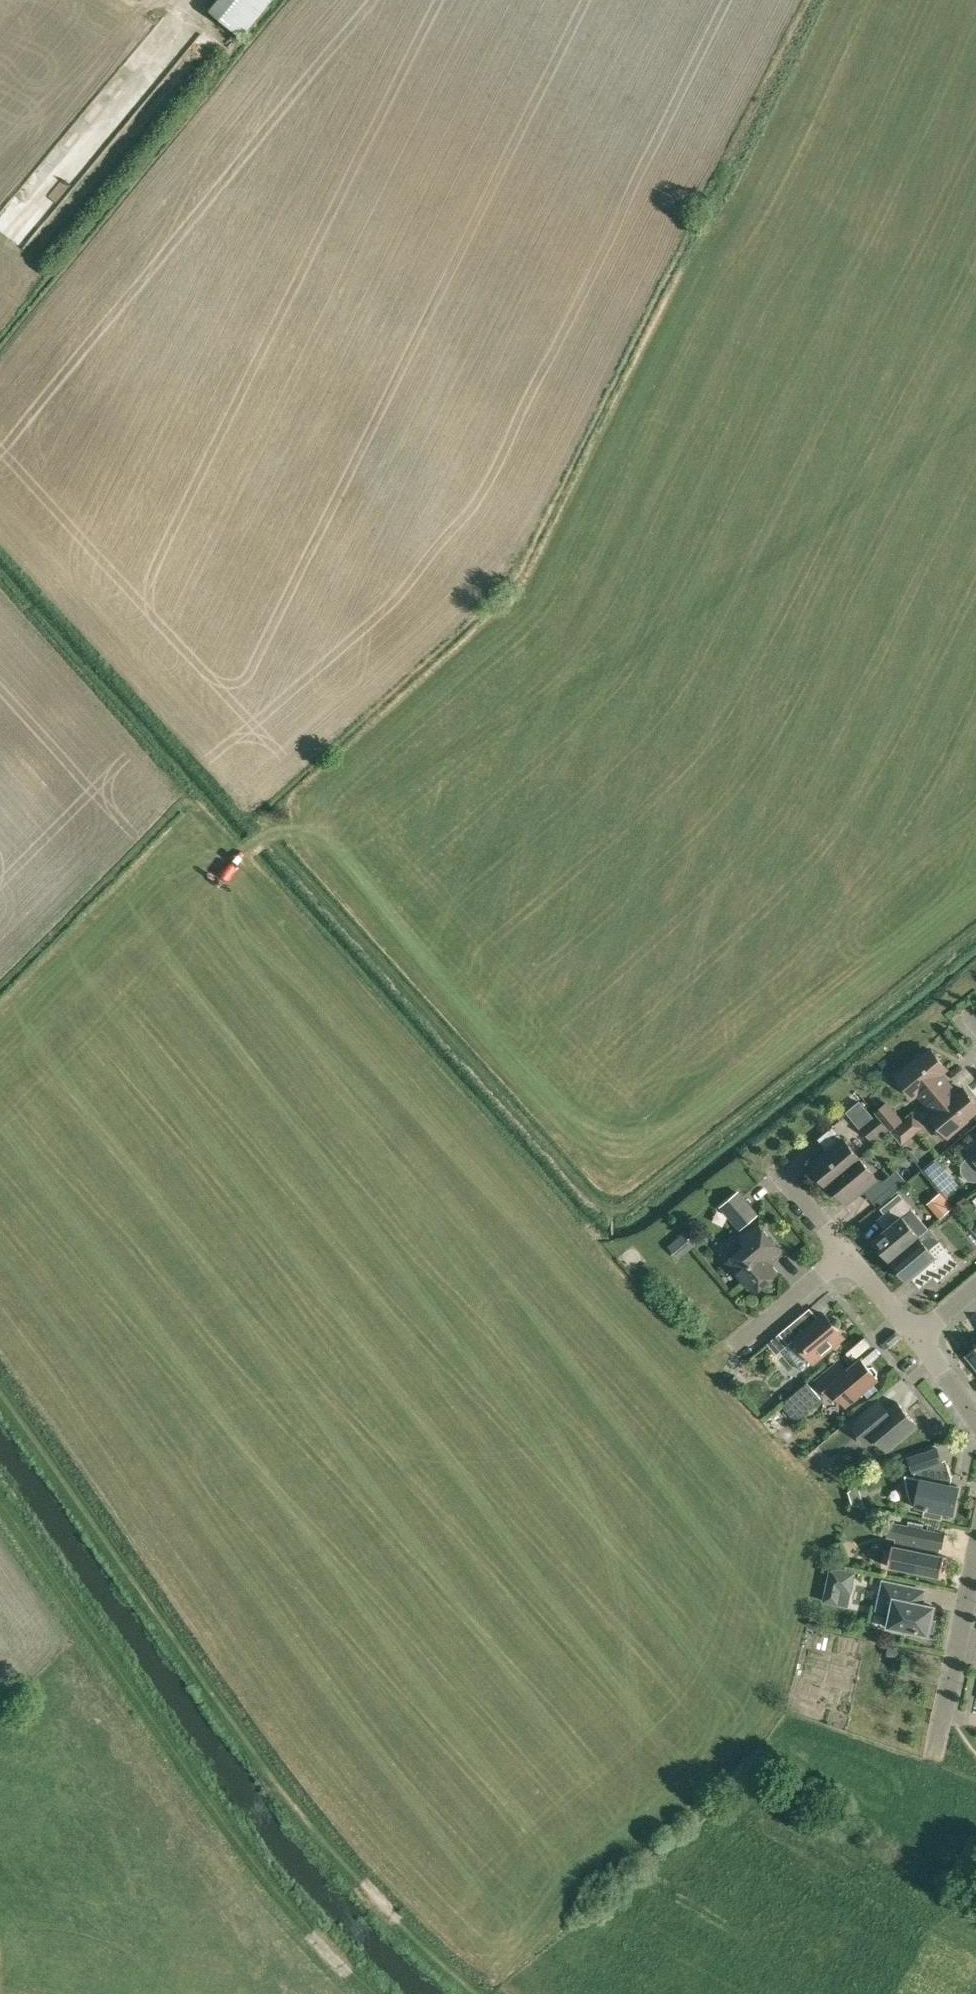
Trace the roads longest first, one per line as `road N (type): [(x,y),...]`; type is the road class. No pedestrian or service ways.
road 1 (track): [(0,1399),(298,1810),(365,1892),(469,1993)]
road 2 (residential): [(934,1746),(975,1556)]
road 3 (residential): [(734,1351),(846,1255)]

